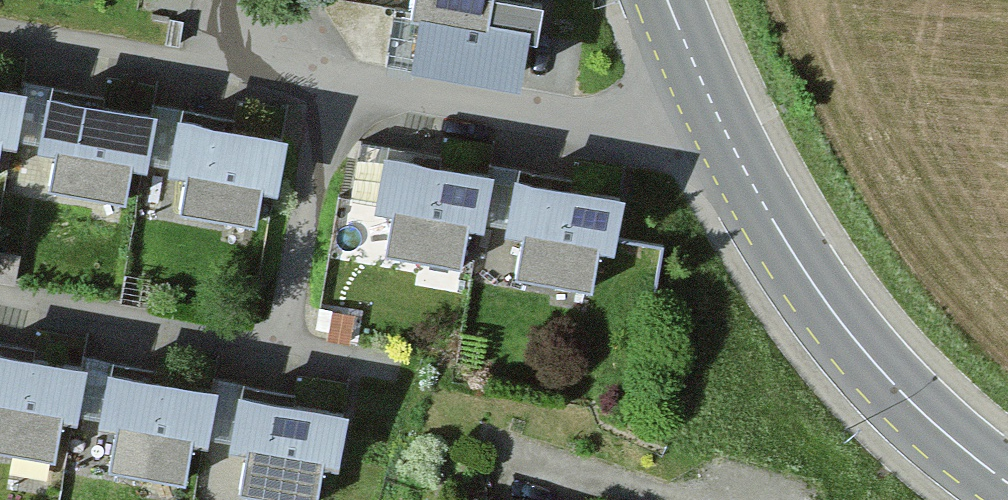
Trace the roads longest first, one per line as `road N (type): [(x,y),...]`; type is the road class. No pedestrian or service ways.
road 1 (secondary): [(1007,483),(883,375),(804,268),(729,140)]
road 2 (residential): [(729,140),(625,139),(326,84)]
road 3 (residential): [(0,297),(280,347)]
road 4 (residential): [(326,84),(50,38)]
road 5 (residential): [(326,84),(280,347)]
road 6 (secondary): [(729,140),(668,0)]

